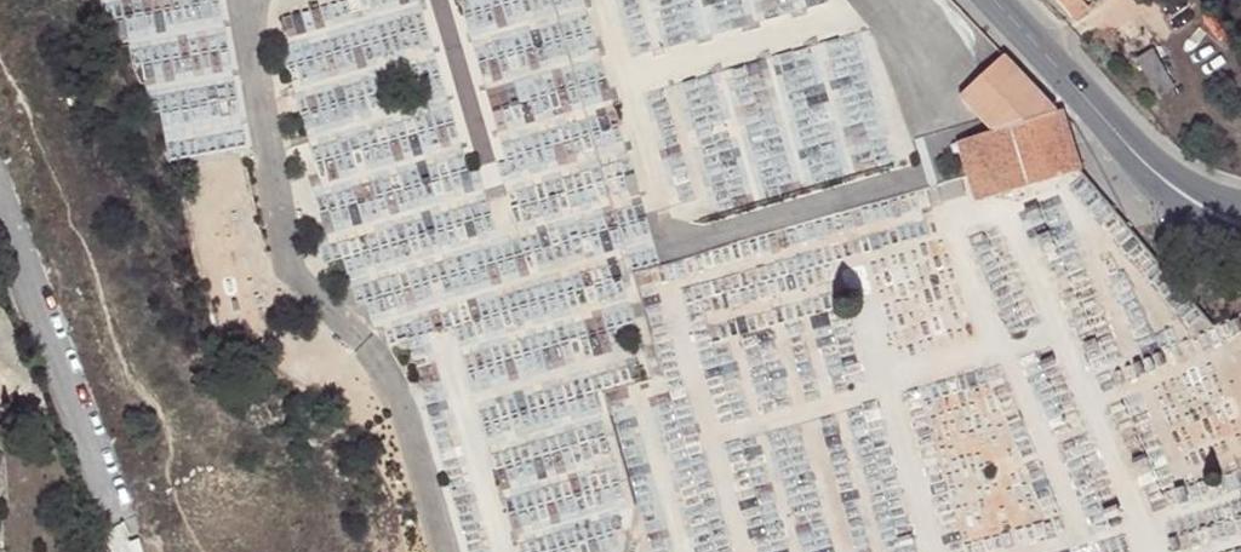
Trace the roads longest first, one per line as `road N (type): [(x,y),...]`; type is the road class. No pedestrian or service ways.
road 1 (unclassified): [(995,0),(1121,141)]
road 2 (unclassified): [(1121,141),(1190,216),(1240,239)]
road 3 (unclassified): [(1240,206),(1183,182),(1121,141)]

